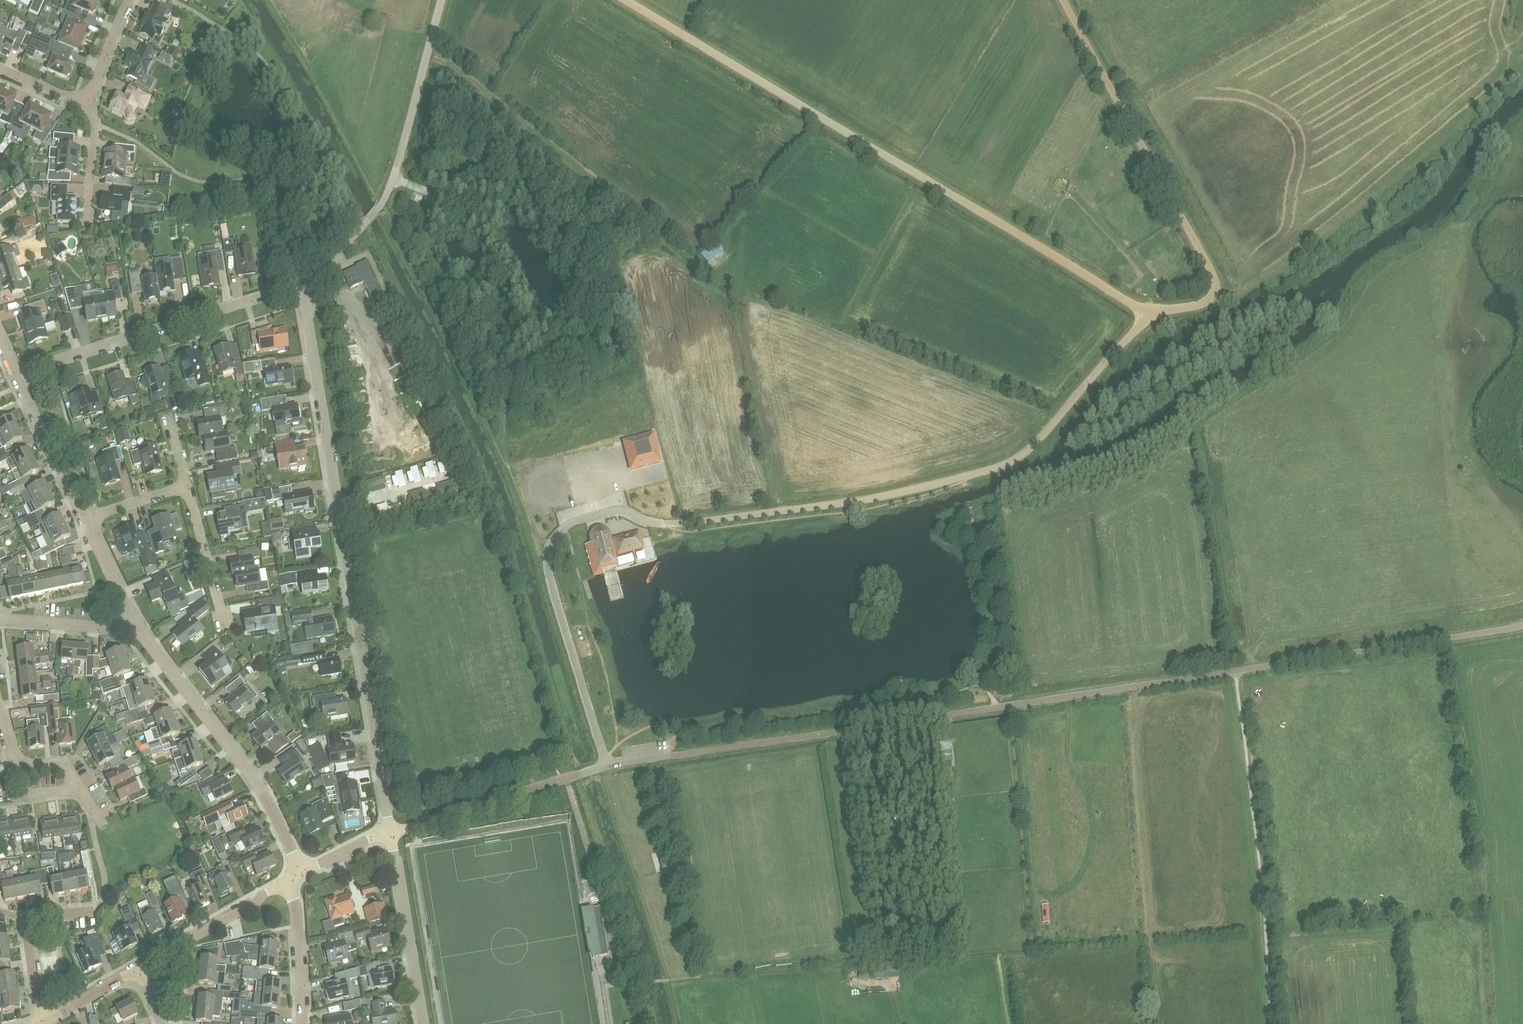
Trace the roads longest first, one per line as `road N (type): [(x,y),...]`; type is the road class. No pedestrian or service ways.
road 1 (unclassified): [(1522,625),(609,765)]
road 2 (track): [(625,0),(1153,315)]
road 3 (residential): [(391,833),(303,286)]
road 4 (track): [(1522,10),(1507,63),(1470,113),(1271,274),(1220,299)]
road 5 (track): [(1220,299),(1058,0)]
road 6 (track): [(965,477),(863,502),(659,523)]
road 7 (unclassified): [(14,375),(303,286)]
road 8 (residential): [(302,873),(259,787),(139,631)]
road 9 (track): [(1153,315),(1037,443),(965,477)]
road 10 (unclassified): [(391,833),(609,765)]
road 11 (unclassified): [(609,765),(556,600),(548,547)]
road 12 (residential): [(423,1023),(391,833)]
road 13 (track): [(442,0),(395,176)]
road 14 (residential): [(137,964),(286,883)]
road 15 (residential): [(42,1023),(26,923),(93,915)]
road 16 (residential): [(83,521),(14,375)]
road 17 (residential): [(224,628),(186,487)]
road 18 (unclassified): [(303,286),(367,223),(395,176)]
road 19 (residential): [(302,1023),(296,909),(286,883)]
road 20 (residential): [(139,631),(0,620)]
road 21 (unclassified): [(659,523),(612,512),(566,525),(548,547)]
road 22 (residential): [(139,631),(83,521)]

